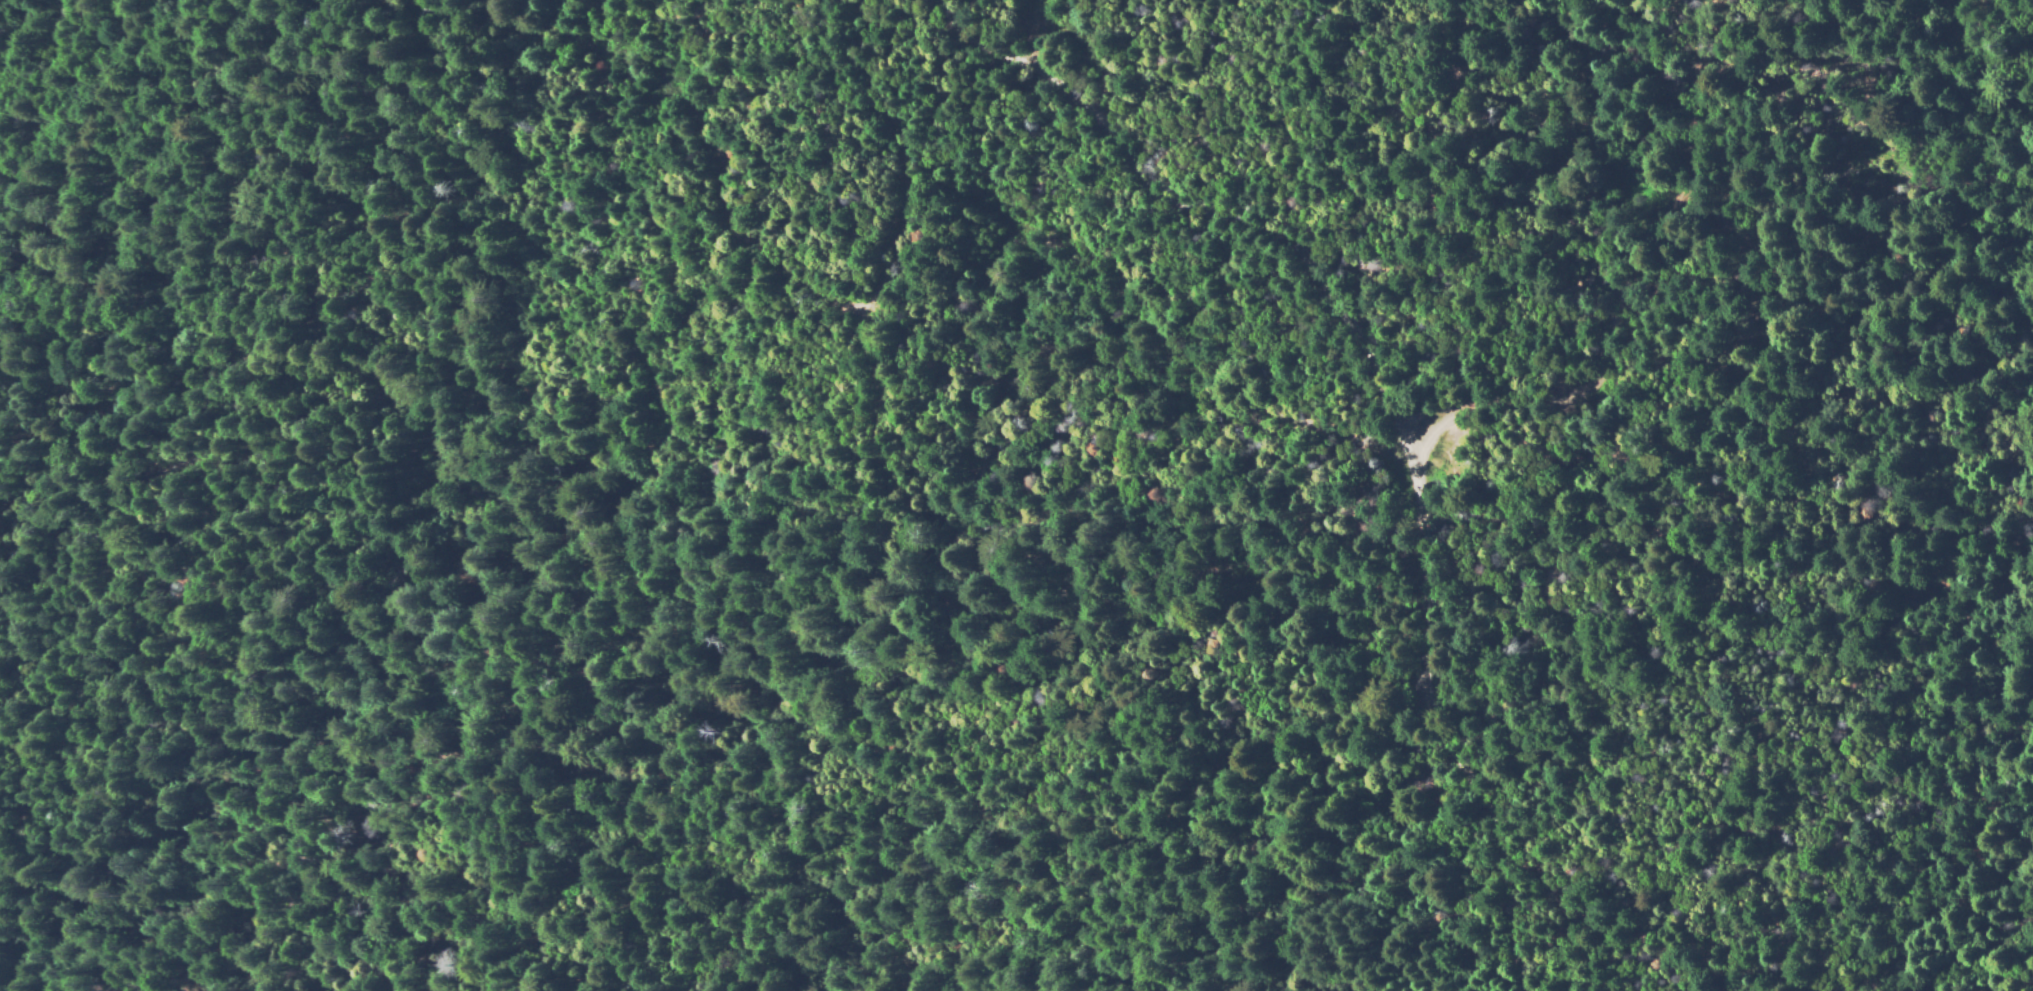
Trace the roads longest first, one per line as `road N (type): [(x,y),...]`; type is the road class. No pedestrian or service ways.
road 1 (track): [(1615,990),(1408,570),(1419,444),(1467,378),(1636,302),(1674,253),(1732,0)]

